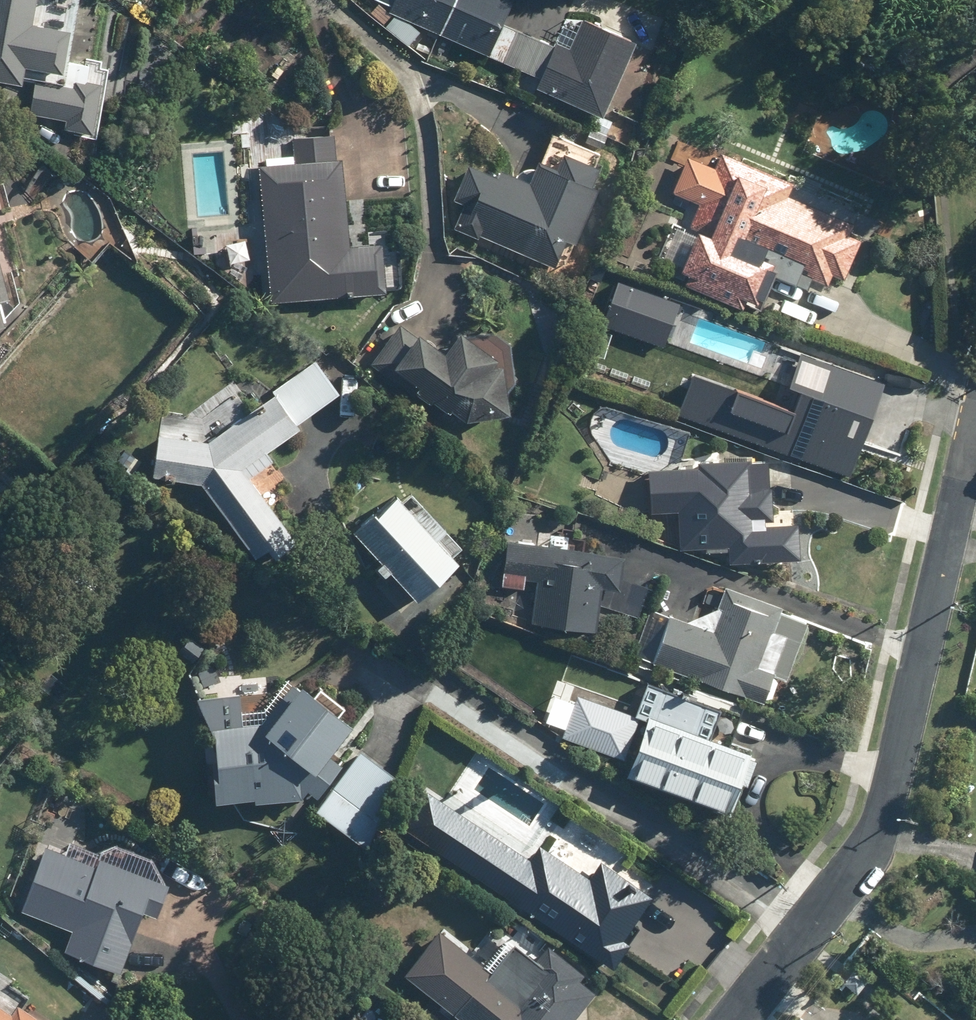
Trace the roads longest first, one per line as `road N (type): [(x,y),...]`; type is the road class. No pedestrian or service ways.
road 1 (residential): [(731,1019),(861,860),(891,789),(975,428)]

